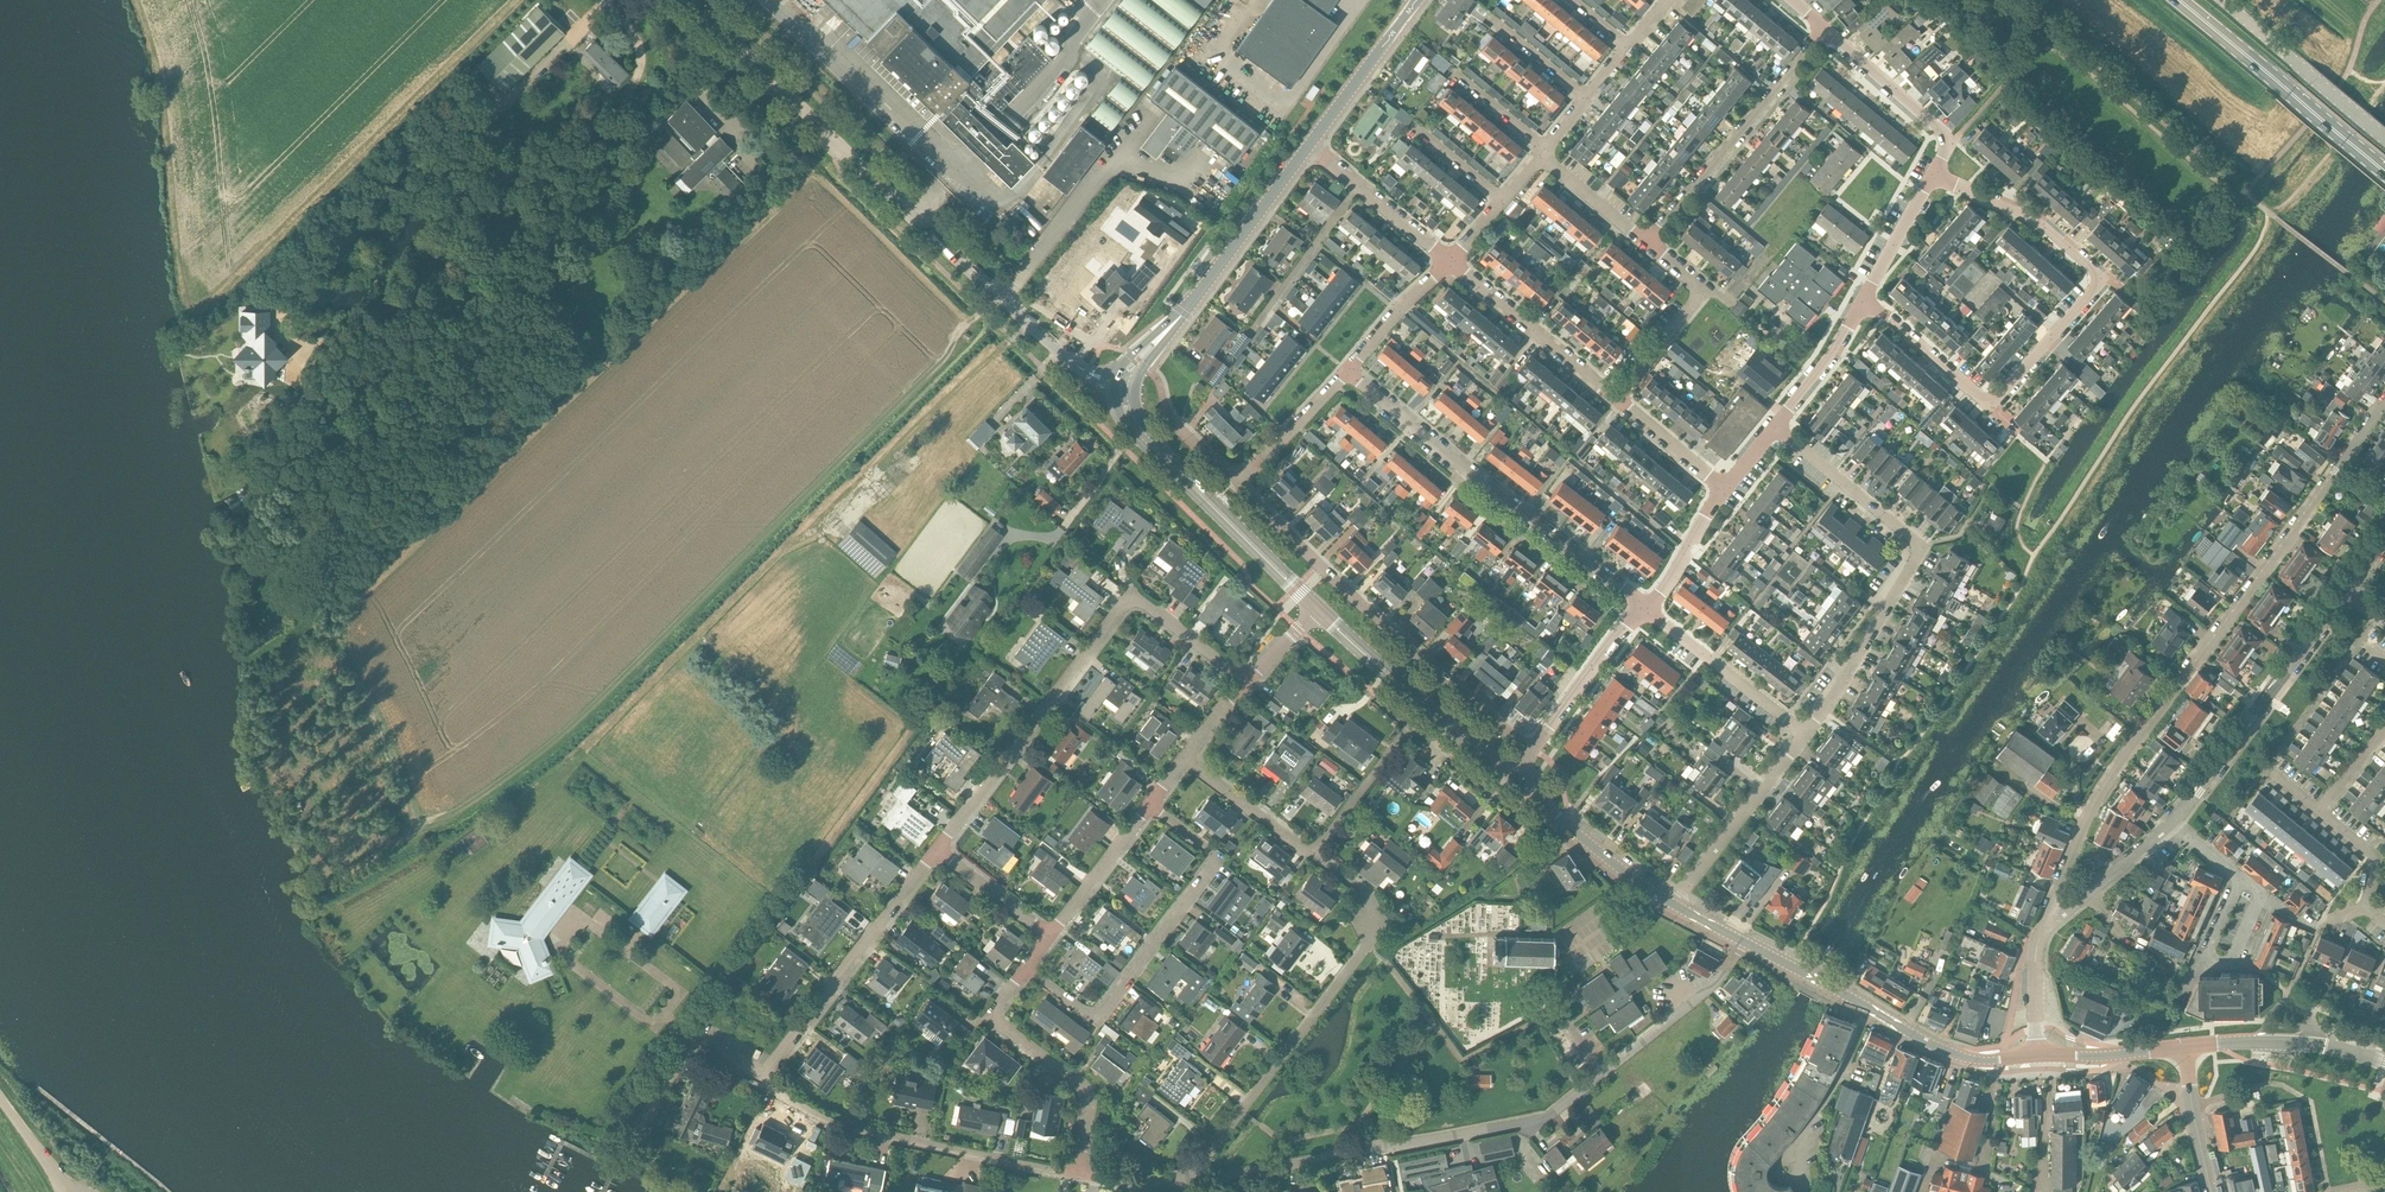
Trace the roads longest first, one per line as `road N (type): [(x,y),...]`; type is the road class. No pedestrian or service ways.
road 1 (residential): [(2045,927),(2080,830),(2111,773),(2384,403)]
road 2 (residential): [(1190,1181),(1549,1114),(1714,984),(1743,942)]
road 3 (residential): [(1077,1175),(846,1127),(760,1079),(936,850)]
road 4 (residential): [(1124,383),(1074,363),(690,0)]
road 5 (residential): [(1932,178),(2030,216),(2104,276),(1989,407),(1865,299)]
road 6 (residential): [(936,850),(1132,594),(1245,681)]
road 7 (residential): [(1190,1181),(1390,916),(1312,855)]
road 8 (residential): [(1807,731),(1923,548),(1774,429)]
road 9 (residential): [(1238,487),(1531,751)]
road 10 (residential): [(1644,606),(1344,372)]
road 11 (residential): [(1026,967),(1096,1020),(1219,857),(1149,804)]
road 12 (tertiary): [(1319,611),(1139,435),(1124,383)]
road 13 (tertiary): [(1124,383),(1309,145)]
road 14 (unclassified): [(2173,820),(2345,592)]
road 15 (residential): [(1647,242),(1826,30)]
road 16 (primary): [(2384,172),(2177,0)]
road 17 (residential): [(1077,1175),(1084,1092),(988,1017),(1026,967)]
road 18 (tertiary): [(1521,764),(1481,753),(1319,611)]
road 19 (tertiary): [(1941,1049),(1743,942)]
road 20 (residential): [(1675,905),(1807,731)]
road 21 (unclassified): [(2384,138),(2221,0)]
road 22 (residential): [(1451,262),(1617,396)]
road 23 (residential): [(1647,242),(1704,291),(1617,396)]
road 24 (tertiary): [(1675,905),(1556,816),(1521,764)]
road 25 (residential): [(1826,30),(1951,143),(1932,178)]
road 26 (residential): [(1644,606),(1807,731)]
road 27 (residential): [(1309,145),(1451,262)]
road 28 (residential): [(1531,751),(1644,606)]
road 29 (tertiary): [(1309,145),(1417,0)]
road 30 (unclassified): [(2045,927),(2173,820)]
road 31 (residential): [(1049,936),(1149,804)]
road 32 (residential): [(1312,855),(1412,725)]
road 33 (residential): [(1312,855),(1184,758)]
road 34 (residential): [(1865,299),(1774,429)]
road 35 (residential): [(1238,487),(1344,372)]
road 36 (residential): [(1344,372),(1451,262)]
road 37 (tertiary): [(2036,1054),(2184,1047)]
road 38 (residential): [(1727,485),(1644,606)]
road 39 (unclassified): [(2211,1191),(2184,1047)]
road 40 (residential): [(1049,936),(936,850)]
road 41 (residential): [(1617,396),(1727,485)]
road 42 (tertiary): [(2384,1063),(2321,1046),(2247,1040)]
road 43 (residential): [(1932,178),(1865,299)]
road 44 (residential): [(1541,154),(1647,242)]
road 45 (residential): [(1588,98),(1491,18)]
road 46 (residential): [(2365,907),(2378,858),(2320,812)]

